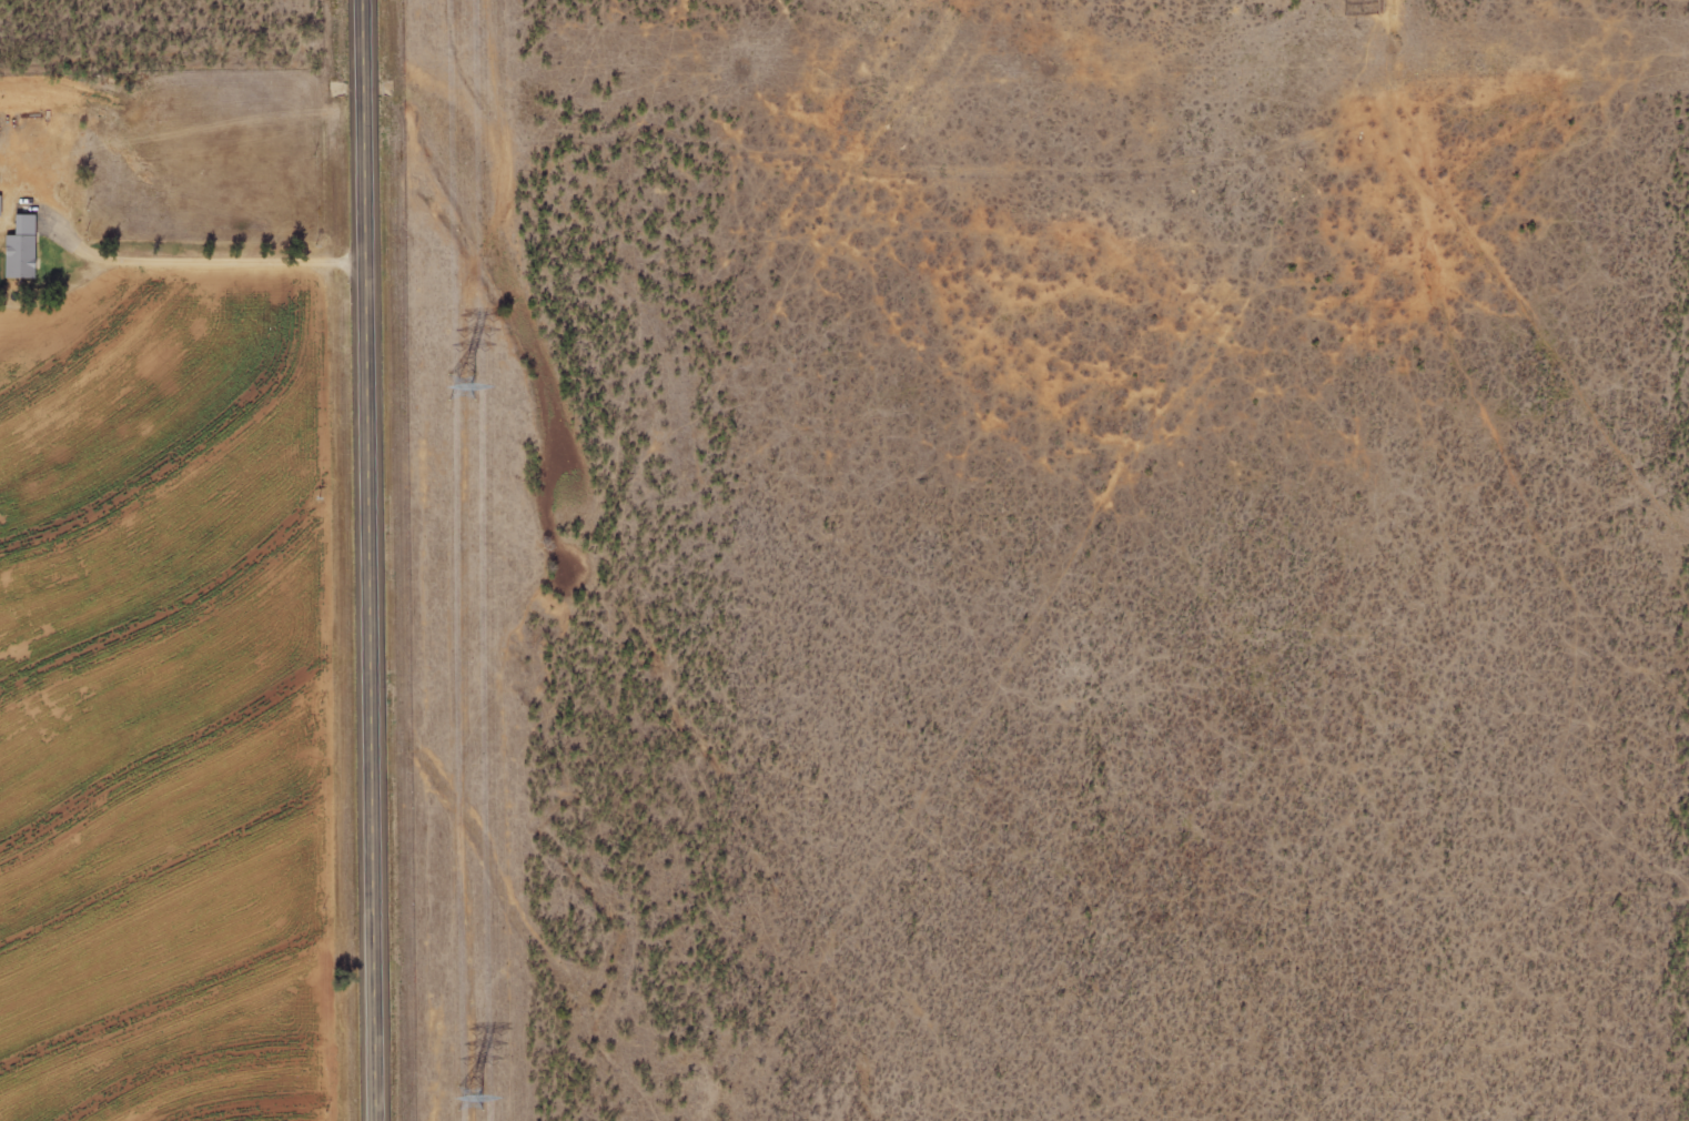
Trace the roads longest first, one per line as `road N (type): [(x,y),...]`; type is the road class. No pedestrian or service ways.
road 1 (primary): [(379,1120),(366,0)]

